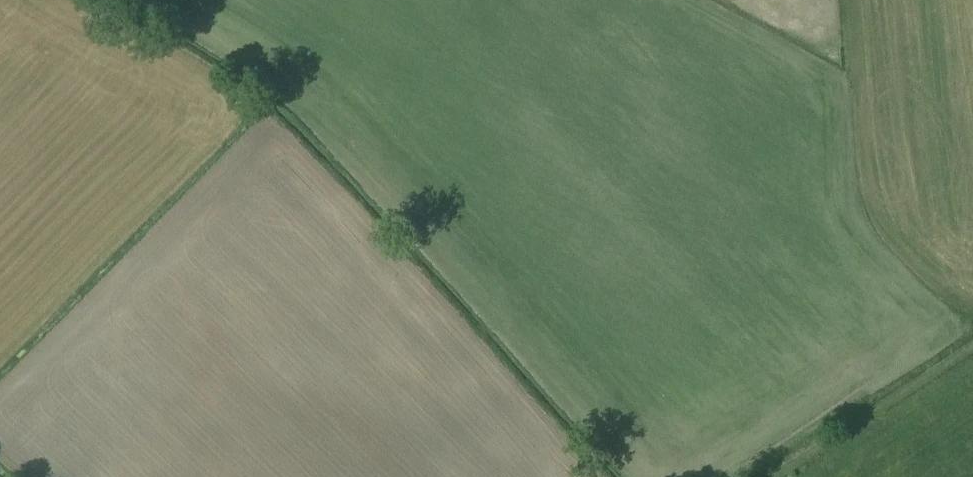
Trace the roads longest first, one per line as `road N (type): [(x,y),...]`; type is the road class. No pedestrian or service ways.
road 1 (track): [(972,345),(777,476)]

